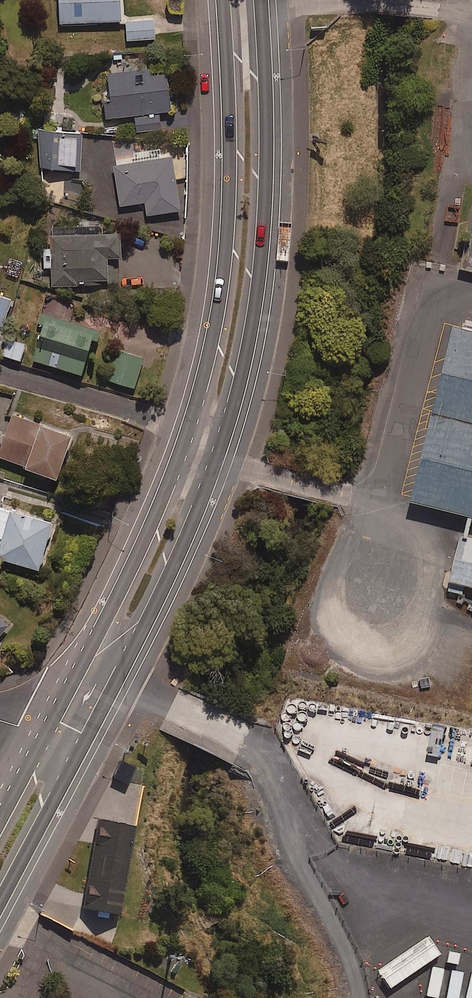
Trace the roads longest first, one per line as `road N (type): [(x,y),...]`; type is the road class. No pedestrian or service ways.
road 1 (secondary): [(46,734),(155,517),(215,329),(227,258),(221,0)]
road 2 (secondary): [(262,0),(267,193),(243,375),(202,501),(144,628)]
road 3 (secondary): [(79,752),(0,903)]
road 4 (secondary): [(144,628),(105,663),(75,724),(46,734)]
road 5 (secondary): [(144,628),(79,752)]

